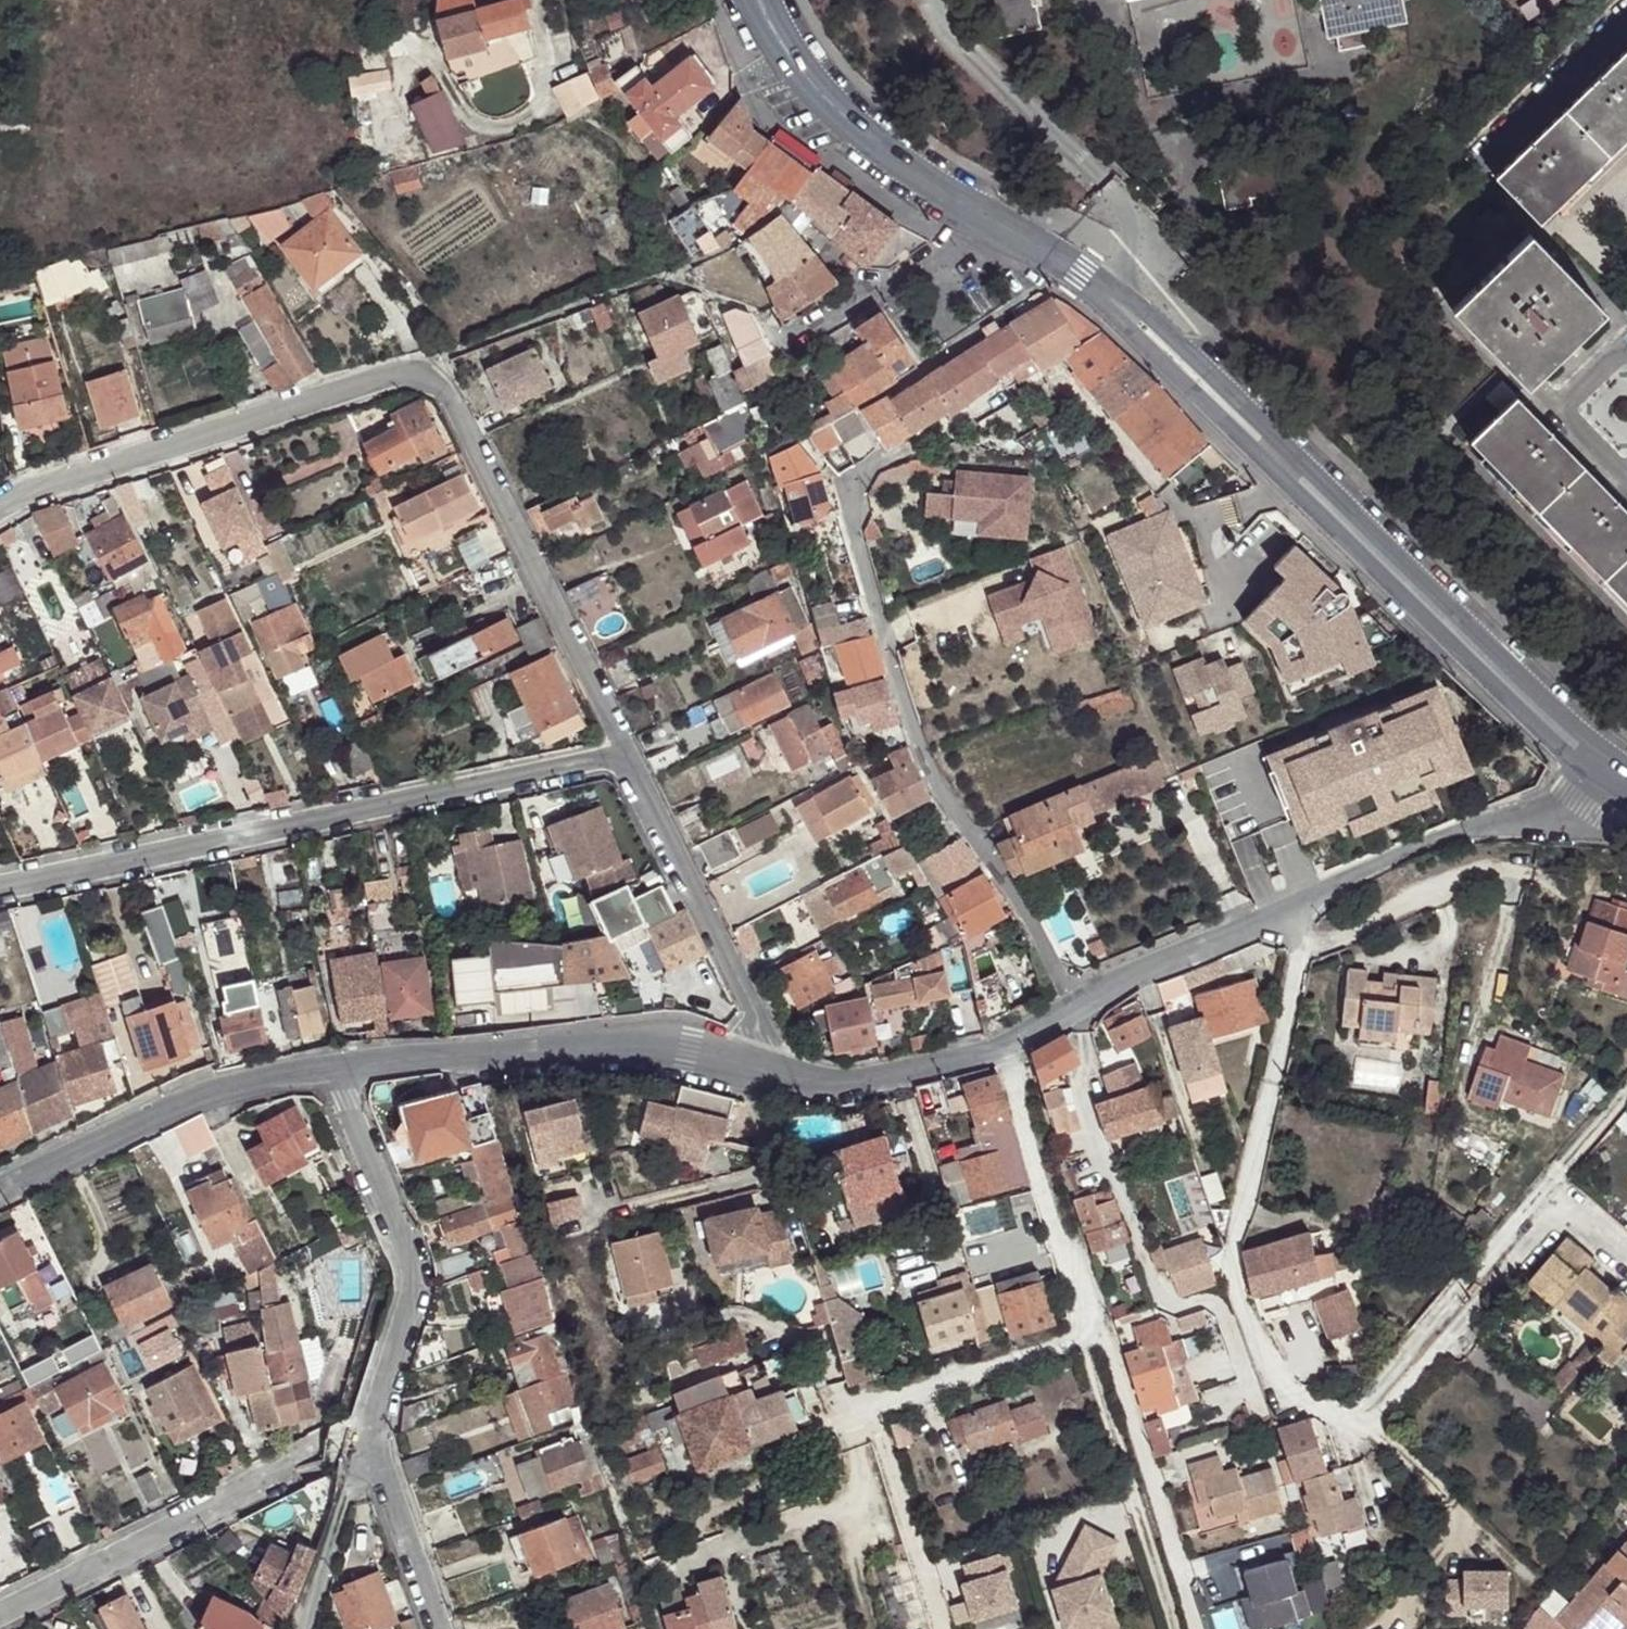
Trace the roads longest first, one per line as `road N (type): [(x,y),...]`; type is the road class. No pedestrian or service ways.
road 1 (residential): [(1118,303),(1133,337),(1491,683),(1605,776)]
road 2 (residential): [(1618,760),(1513,674),(1153,322),(1118,303)]
road 3 (residential): [(628,757),(0,890)]
road 4 (residential): [(885,459),(855,487),(850,535),(920,754),(1073,1009)]
road 5 (residential): [(1605,776),(1578,801),(1532,819),(1415,844),(1367,864),(1261,925),(1073,1009)]
road 6 (residential): [(0,506),(16,494),(402,374),(434,385)]
road 7 (residential): [(761,1065),(626,1038),(338,1064)]
road 8 (residential): [(434,385),(458,409),(628,757)]
road 9 (residential): [(338,1064),(410,1273),(410,1307),(367,1422),(371,1453)]
road 10 (residential): [(338,1064),(217,1084),(0,1192)]
road 11 (residential): [(628,757),(757,1013),(761,1065)]
road 12 (residential): [(0,1608),(300,1465)]
road 13 (residential): [(1073,1009),(1004,1048),(844,1078),(761,1065)]
road 14 (residential): [(982,217),(858,133),(793,63),(757,0)]
road 15 (residential): [(982,217),(935,259),(805,340)]
road 16 (residential): [(371,1453),(437,1628)]
road 17 (residential): [(371,1453),(337,1533),(311,1628)]
road 18 (residential): [(1118,303),(982,217)]

